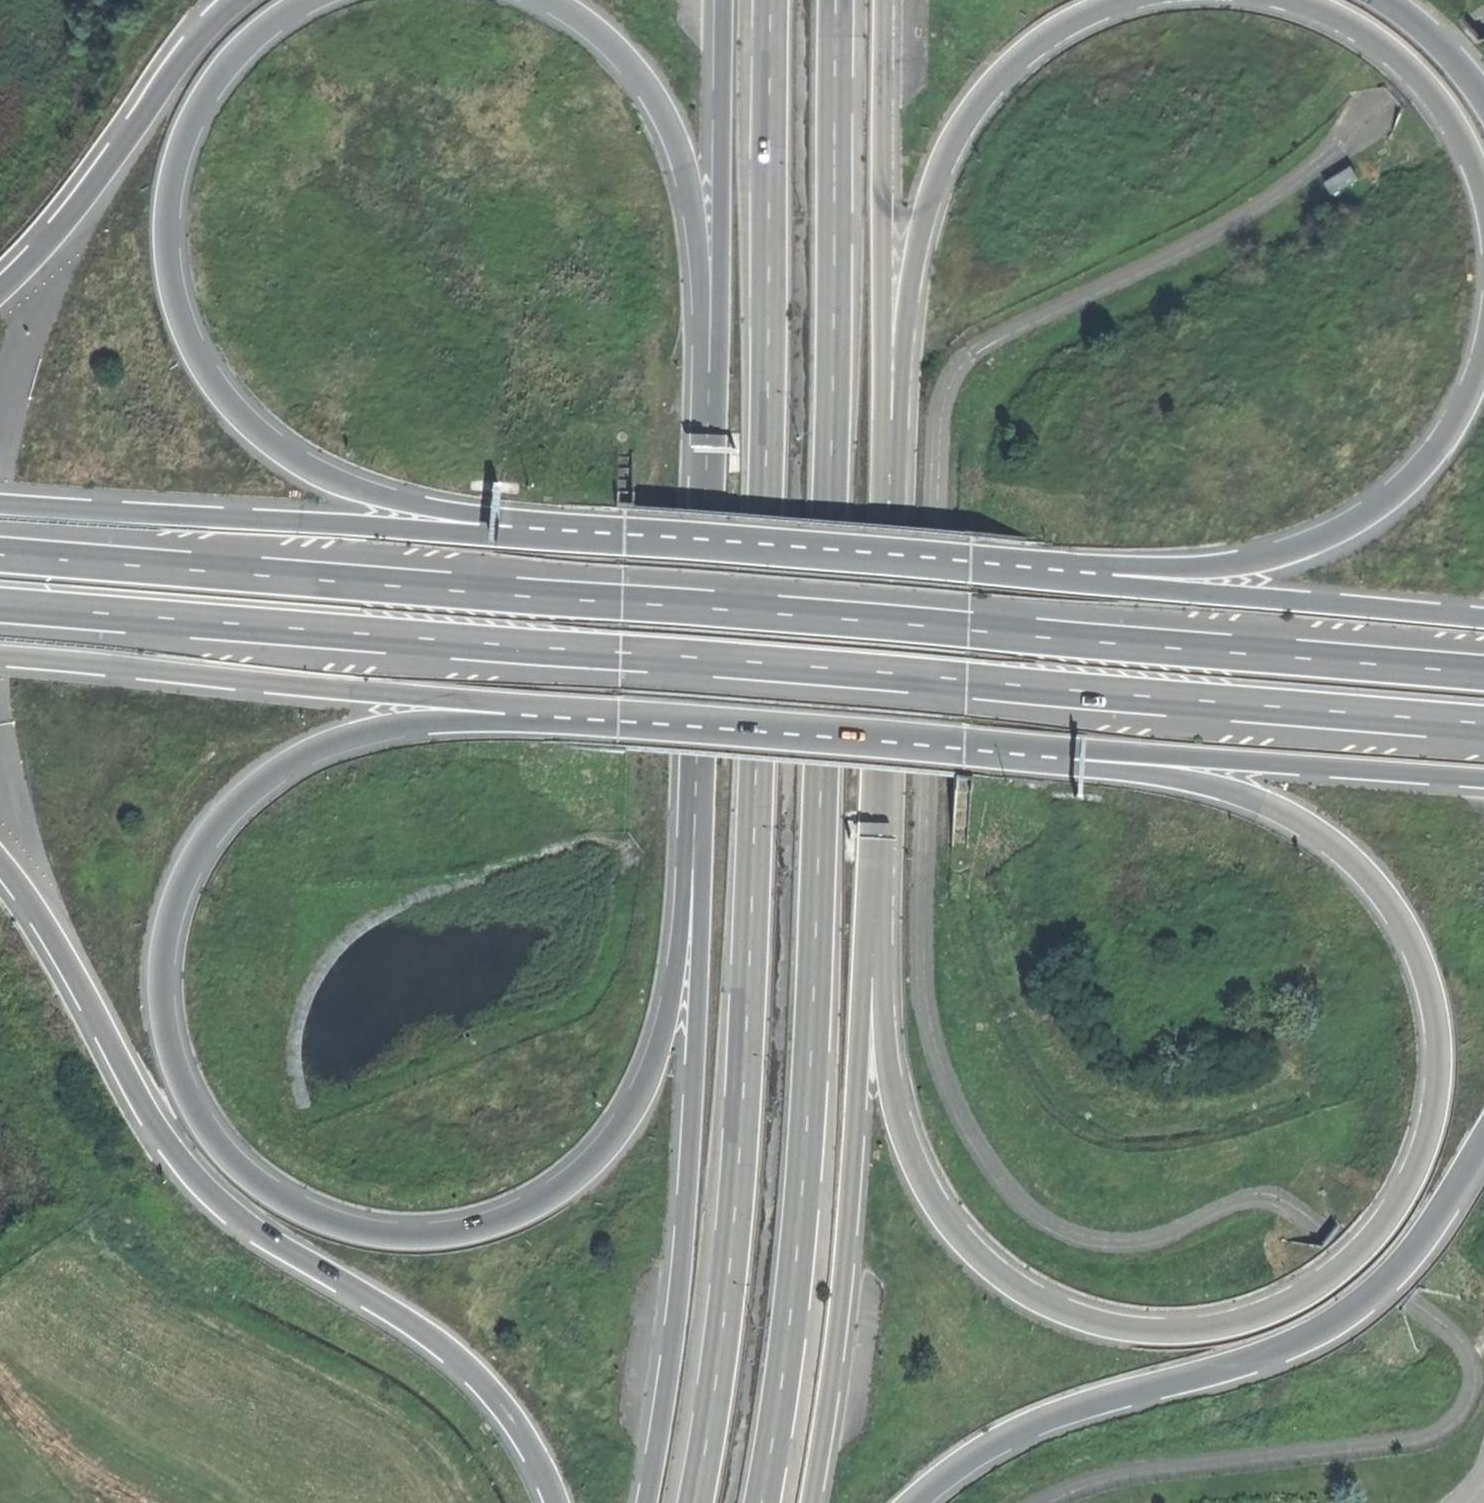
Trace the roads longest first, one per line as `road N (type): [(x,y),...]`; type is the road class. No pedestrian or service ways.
road 1 (trunk): [(962,741),(1243,793),(1329,835),(1400,905),(1437,1000),(1439,1107),(1398,1204),(1327,1280),(1251,1321),(1146,1327),(1091,1319),(1034,1293),(971,1245),(916,1158),(891,1069),(873,855)]
road 2 (trunk): [(700,779),(672,997),(657,1047),(609,1139),(565,1180),(522,1205),(421,1230),(367,1226),(311,1209),(263,1180),(225,1144),(199,1103),(172,1023),(181,909),(228,819),(261,786),(339,741),(440,721),(617,713)]
road 3 (trunk): [(773,0),(747,1069),(732,1253),(696,1502)]
road 4 (trunk): [(762,1502),(797,1262),(810,1077),(837,0)]
road 5 (trunk): [(1483,674),(0,553)]
road 6 (trunk): [(0,604),(1483,724)]
road 7 (trunk): [(622,545),(342,486),(291,460),(238,415),(202,368),(166,273),(171,181),(184,133),(243,52),(314,0)]
road 8 (trunk): [(0,861),(158,1132),(197,1183),(243,1222),(464,1366),(511,1416),(556,1502)]
road 9 (trunk): [(700,779),(688,1187),(647,1502)]
road 10 (trunk): [(918,1502),(965,1460),(1035,1425),(1233,1365),(1346,1316),(1389,1279),(1483,1143)]
road 11 (trunk): [(818,1502),(842,1366),(873,855)]
road 12 (trunk): [(622,545),(0,503)]
road 13 (trunk): [(0,655),(617,713)]
road 14 (trunk): [(1483,354),(1464,405),(1417,471),(1382,503),(1303,545),(1229,564),(969,574)]
road 15 (trunk): [(886,438),(914,273),(955,135),(1025,51),(1121,0)]
road 16 (trunk): [(962,741),(1483,779)]
road 17 (trunk): [(1483,619),(969,574)]
road 18 (trunk): [(546,0),(593,29),(663,112),(697,238),(713,393)]
road 19 (trunk): [(886,438),(886,0)]
road 20 (trunk): [(873,855),(886,438)]
road 21 (trunk): [(723,0),(713,393)]
road 22 (trunk): [(713,393),(700,779)]
road 23 (trunk): [(234,0),(200,33),(46,246),(0,290)]
road 24 (trunk): [(969,574),(622,545)]
road 25 (trunk): [(617,713),(962,741)]
road 26 (trunk): [(1289,0),(1381,44),(1435,99),(1483,191)]
road 27 (trunk): [(1483,97),(1388,0)]

